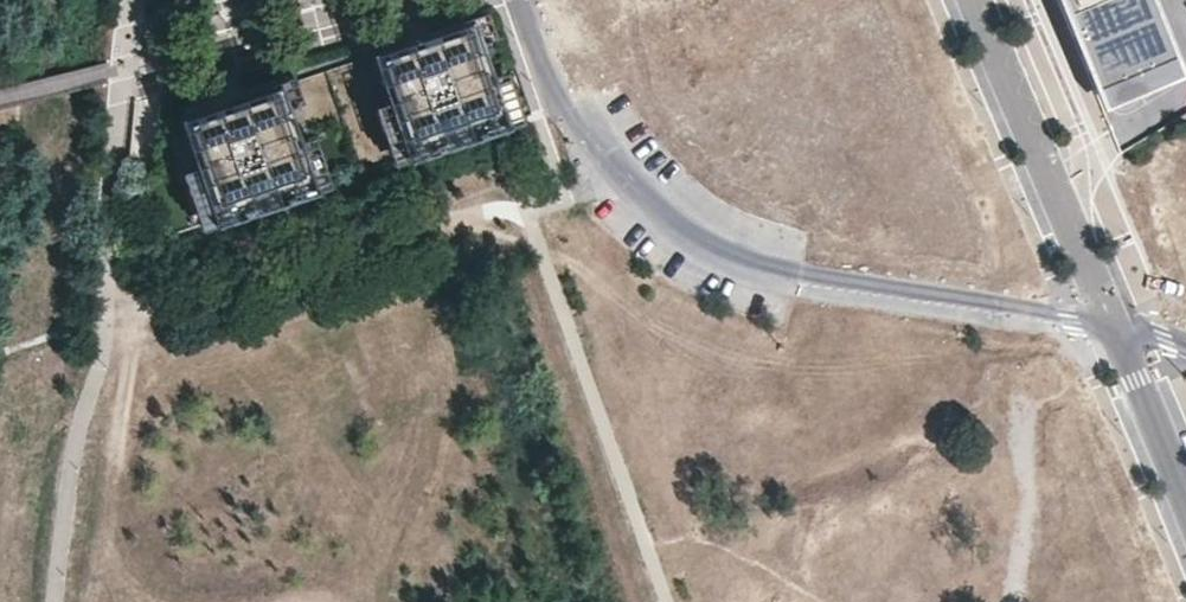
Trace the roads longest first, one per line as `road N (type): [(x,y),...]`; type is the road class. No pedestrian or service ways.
road 1 (residential): [(1119,329),(815,284),(743,264),(694,236),(612,156),(526,0)]
road 2 (track): [(104,318),(464,210),(528,220)]
road 3 (residential): [(148,98),(153,59),(377,0)]
road 4 (tertiary): [(1119,329),(1185,498)]

